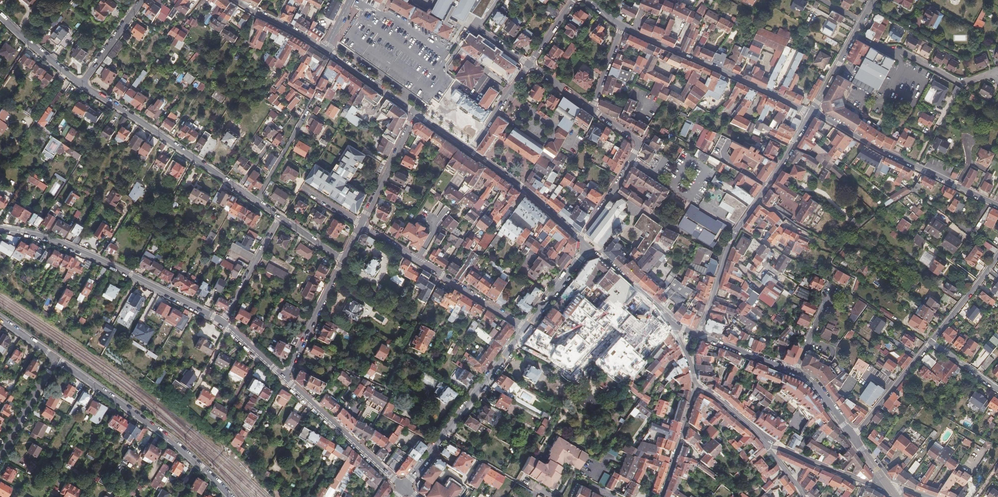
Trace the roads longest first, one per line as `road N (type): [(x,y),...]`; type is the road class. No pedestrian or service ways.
road 1 (residential): [(698,336),(734,233),(812,114)]
road 2 (tertiary): [(0,228),(61,242),(223,322)]
road 3 (residential): [(81,84),(280,217)]
road 4 (residential): [(622,27),(812,114)]
road 5 (residential): [(814,109),(997,207)]
road 6 (residential): [(526,327),(403,488)]
road 7 (residential): [(526,327),(361,223)]
road 8 (residential): [(198,464),(56,358)]
road 9 (tertiary): [(284,377),(403,488)]
road 10 (residential): [(855,34),(963,84),(984,76)]
road 11 (tertiary): [(580,237),(469,150)]
road 12 (residential): [(284,377),(342,259)]
road 13 (residential): [(888,487),(766,444)]
road 14 (residential): [(361,223),(414,113)]
road 15 (residential): [(929,344),(853,437)]

